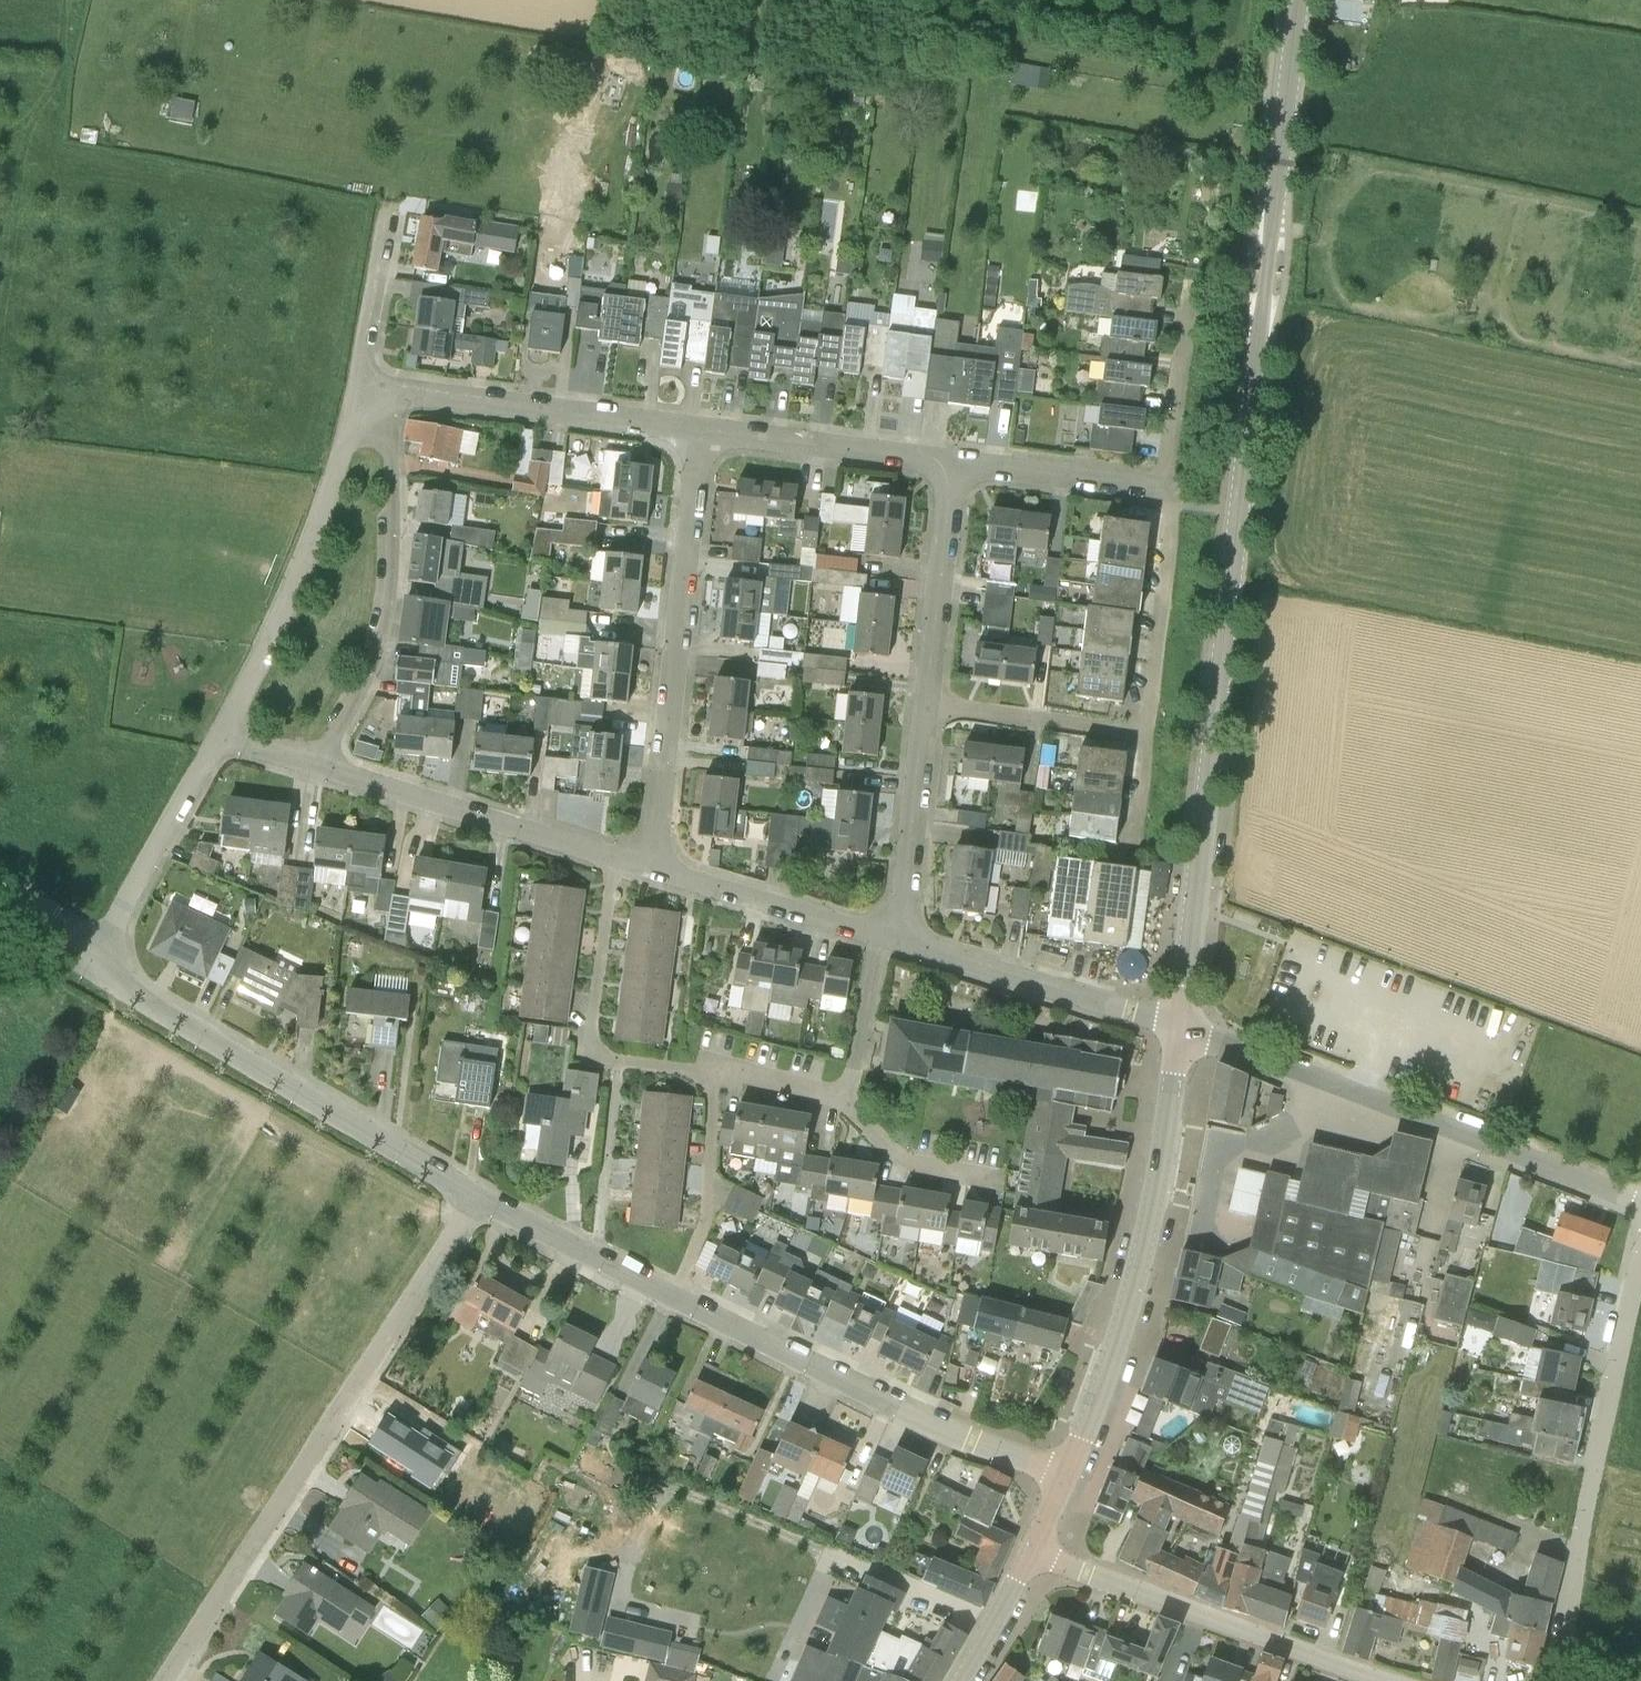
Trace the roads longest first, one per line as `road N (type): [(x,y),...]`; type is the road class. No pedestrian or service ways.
road 1 (tertiary): [(1181,1028),(1297,0)]
road 2 (residential): [(179,1680),(478,1194)]
road 3 (residential): [(1640,1201),(1181,1028)]
road 4 (tertiary): [(1065,1482),(1136,1277),(1181,1028)]
road 5 (residential): [(478,1194),(155,1006),(133,990),(106,942)]
road 6 (residential): [(653,864),(701,426)]
road 7 (residential): [(1553,1680),(1640,1256)]
road 8 (residential): [(1065,1482),(678,1294)]
road 9 (residential): [(328,765),(389,655),(404,495),(388,392)]
road 10 (residential): [(227,729),(357,433),(369,386)]
road 11 (residential): [(1371,1680),(1253,1642),(1036,1549)]
road 12 (residential): [(720,1071),(611,1062),(588,1029),(614,853)]
road 13 (residential): [(388,392),(701,426)]
road 14 (residential): [(1181,1028),(896,935)]
road 15 (residential): [(614,853),(328,765)]
road 16 (residential): [(701,426),(964,461)]
road 17 (residential): [(896,935),(653,864)]
road 18 (residential): [(106,942),(227,729)]
road 19 (residential): [(896,935),(909,895),(932,698)]
road 20 (residential): [(932,698),(964,461)]
road 21 (residential): [(1150,725),(1175,491)]
road 22 (residential): [(678,1294),(701,1227),(720,1071)]
road 23 (residential): [(678,1294),(478,1194)]
road 24 (residential): [(1150,725),(932,698)]
road 25 (residential): [(964,461),(1175,491)]
road 26 (residential): [(1175,491),(1203,287)]
road 27 (residential): [(369,386),(398,210)]
road 28 (residential): [(841,1099),(879,967),(896,935)]
road 29 (residential): [(986,1157),(903,1144),(841,1099)]
road 30 (tertiary): [(964,1680),(1036,1549)]
road 31 (unclassified): [(106,942),(0,876)]
road 32 (residential): [(841,1099),(720,1071)]
road 33 (residential): [(1137,845),(1150,725)]

